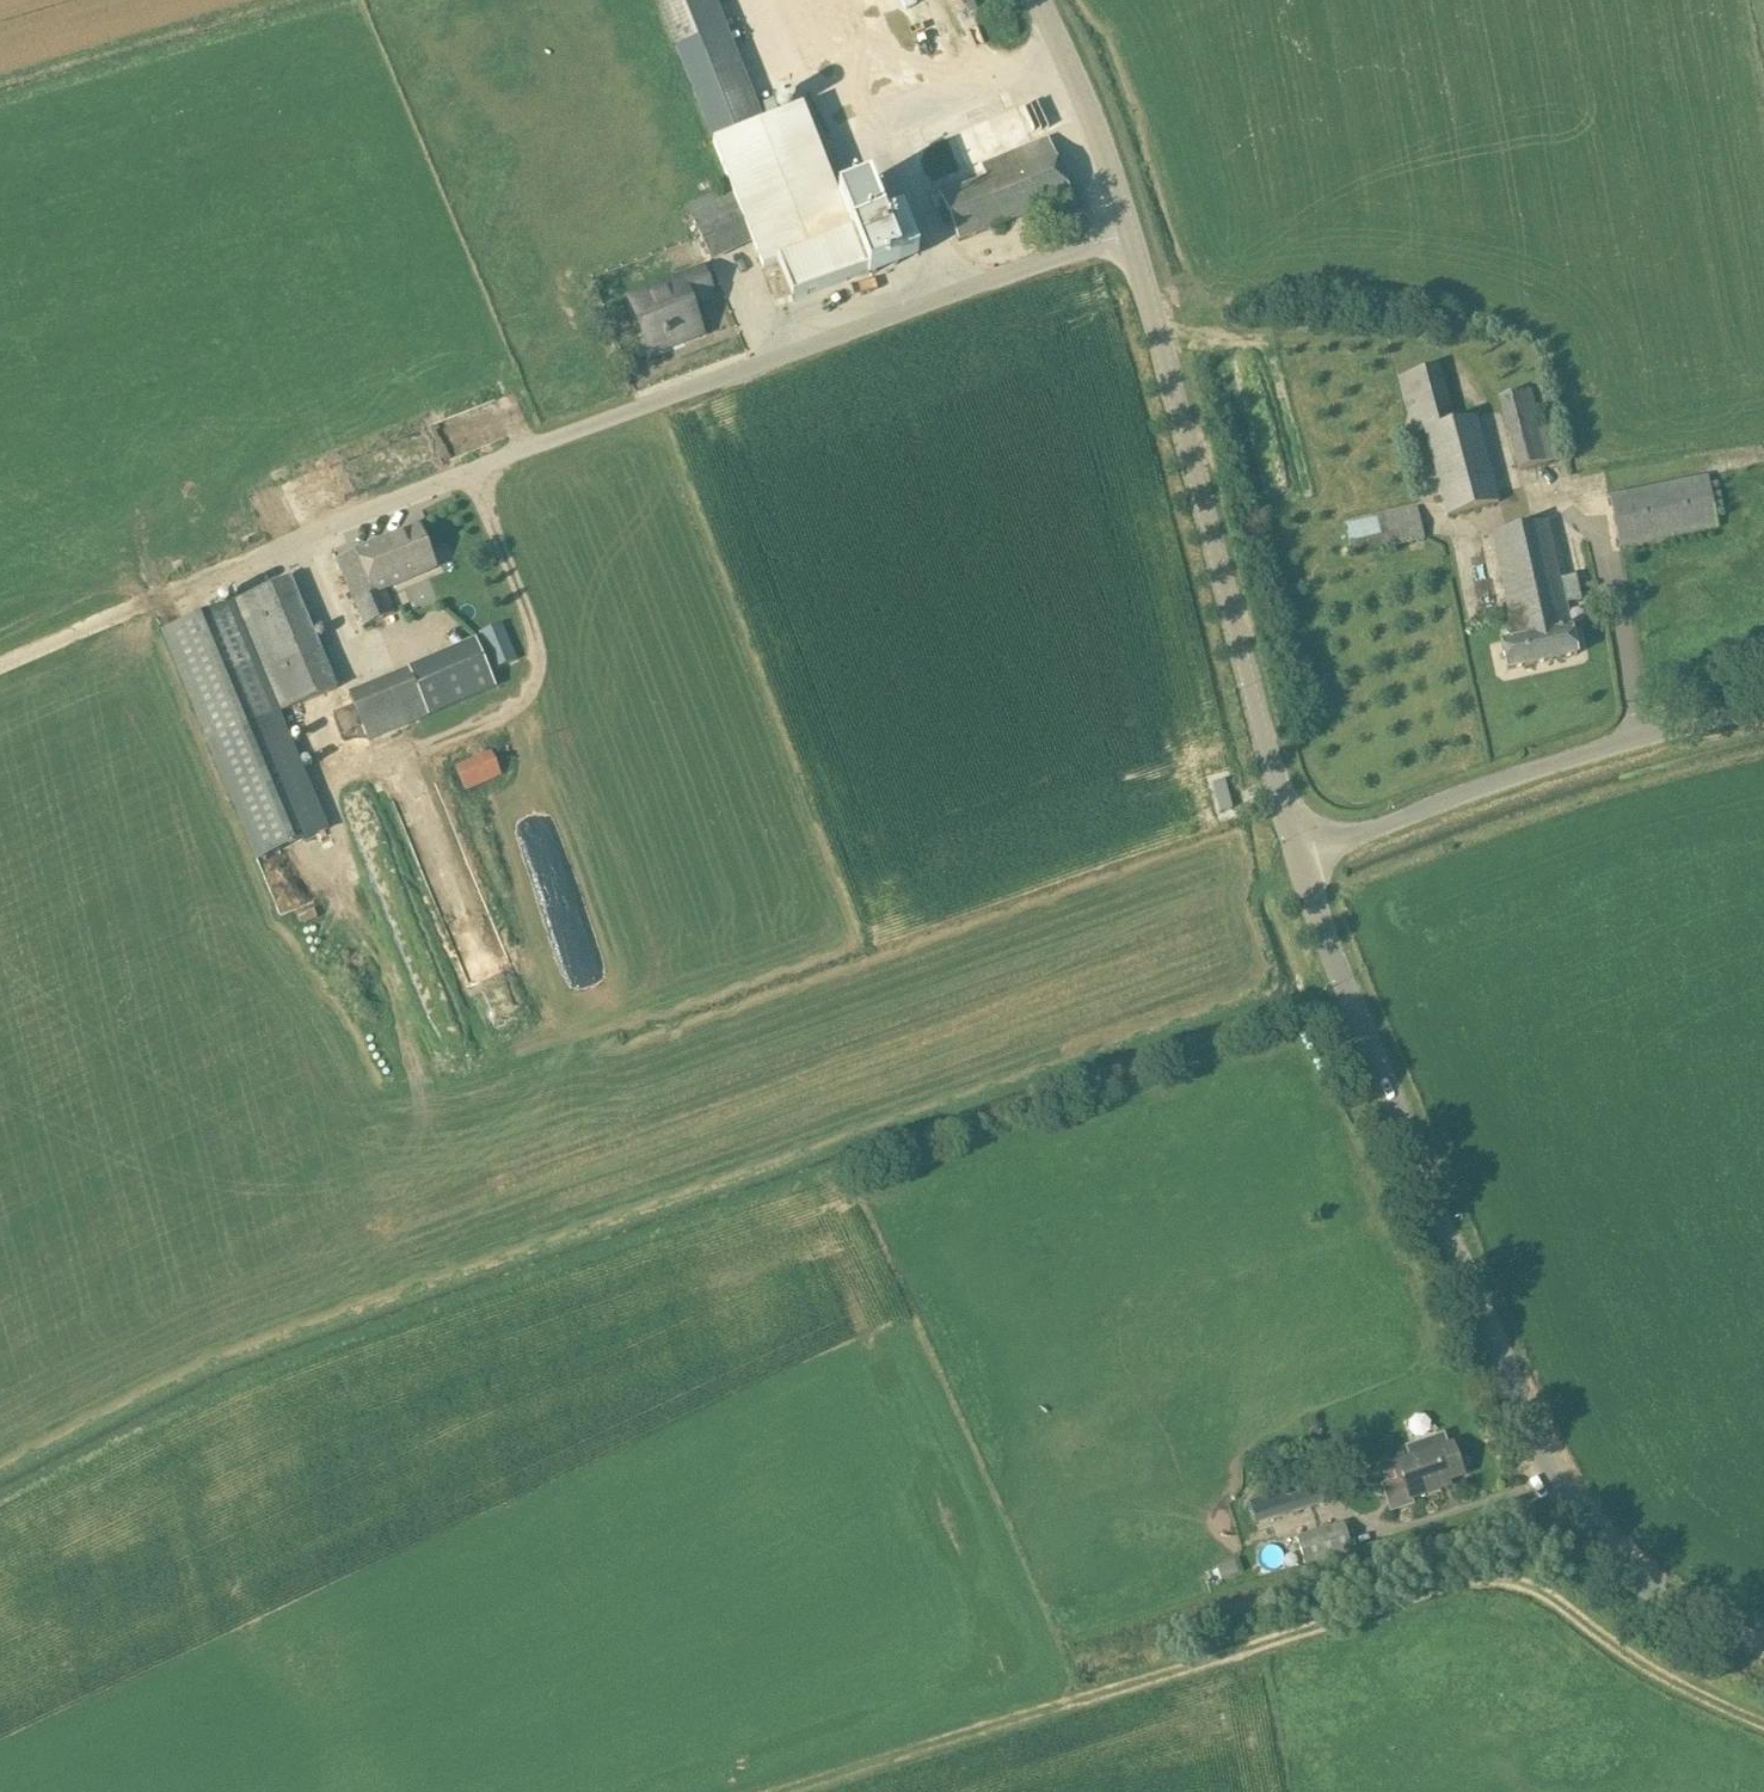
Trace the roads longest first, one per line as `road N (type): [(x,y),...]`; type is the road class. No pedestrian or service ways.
road 1 (track): [(789,1791),(1465,1581),(1503,1576),(1542,1589),(1634,1661),(1763,1724)]
road 2 (unclassified): [(155,599),(550,441),(1128,233)]
road 3 (tertiary): [(1763,1643),(1677,1609),(1617,1569),(1569,1506),(1424,1173),(1301,858)]
road 4 (tertiary): [(1301,858),(1128,233)]
road 5 (unclassified): [(1301,858),(1491,784),(1763,709)]
road 6 (tertiary): [(1128,233),(1082,80),(1039,0)]

